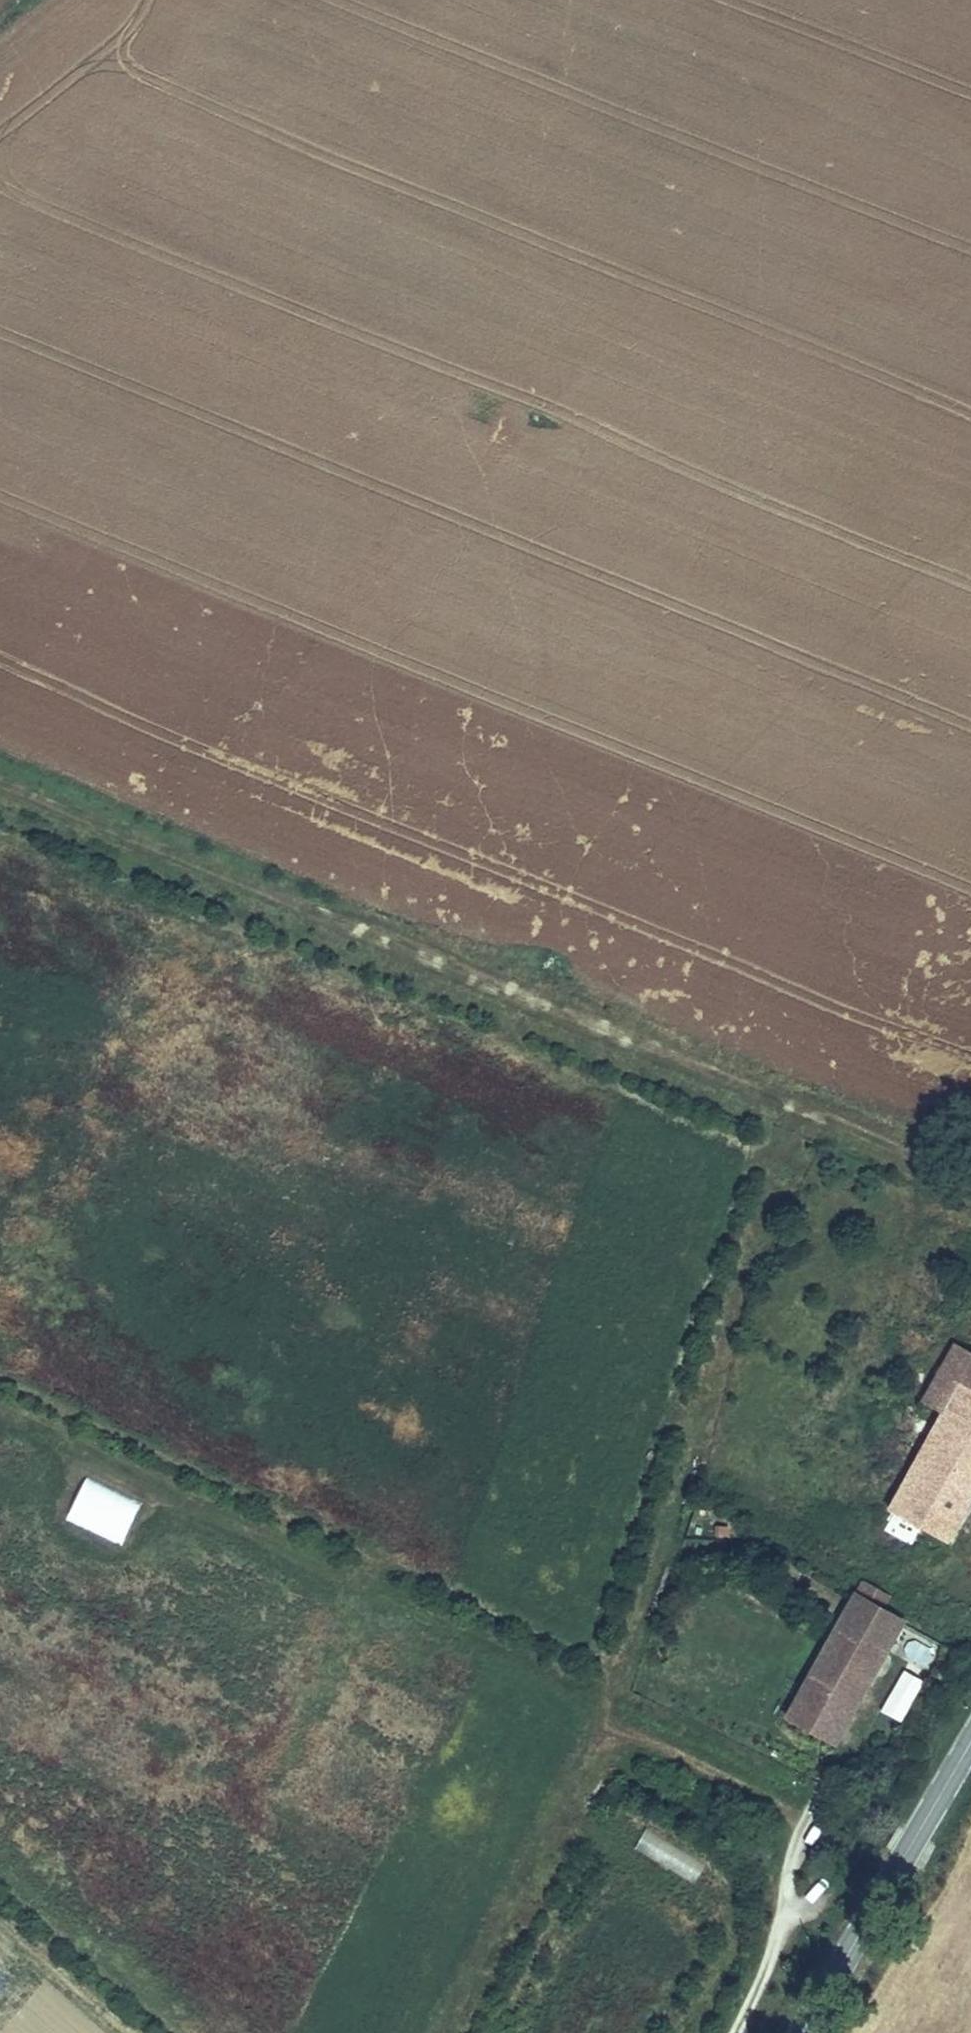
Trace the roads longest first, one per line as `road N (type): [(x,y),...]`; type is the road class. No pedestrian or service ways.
road 1 (secondary): [(801,2032),(970,1732)]

